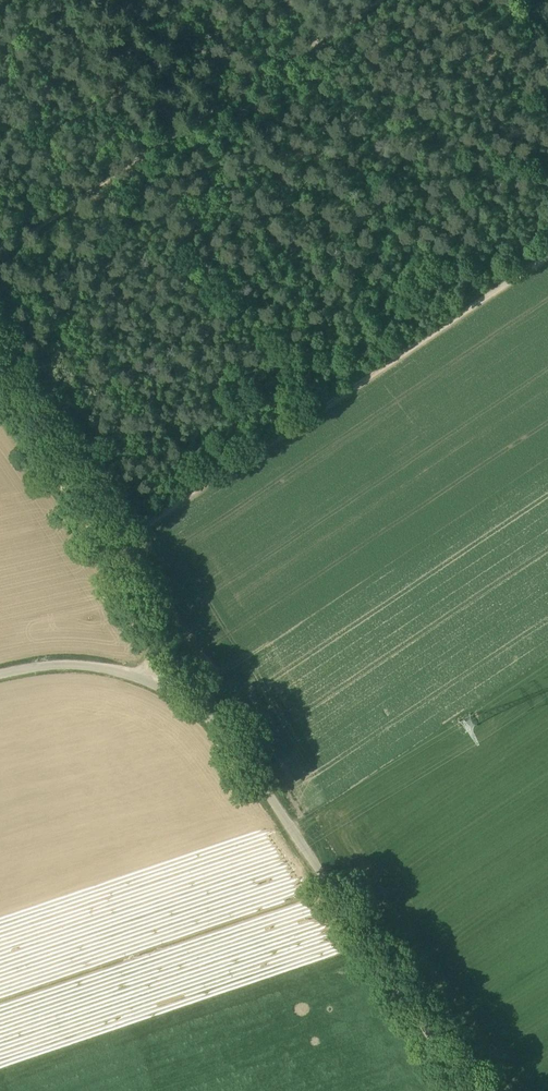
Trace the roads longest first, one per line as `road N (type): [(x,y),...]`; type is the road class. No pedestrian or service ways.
road 1 (unclassified): [(472,1090),(227,731),(188,700),(122,672),(65,664),(0,674)]
road 2 (track): [(547,254),(107,549)]
road 3 (track): [(327,409),(54,0)]
road 4 (track): [(377,0),(0,254)]
road 5 (track): [(107,549),(0,390)]
road 6 (track): [(143,680),(154,629),(107,549)]

